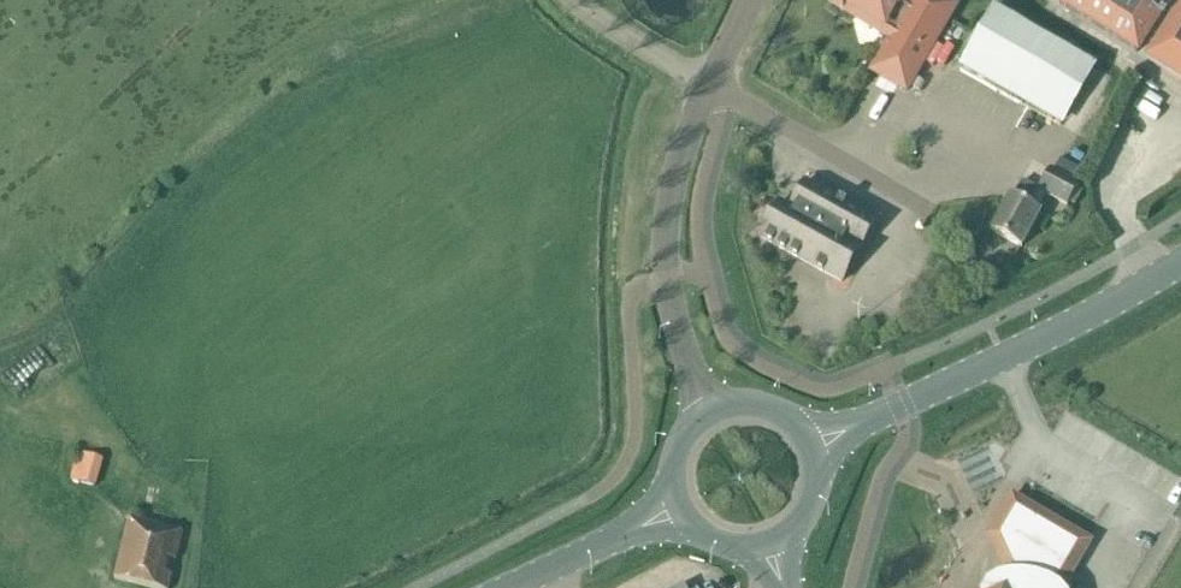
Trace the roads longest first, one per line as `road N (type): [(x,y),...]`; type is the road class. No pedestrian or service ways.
road 1 (secondary): [(811,442),(1006,360),(1180,263)]
road 2 (unclassified): [(709,409),(676,328),(666,221),(684,144),(712,86)]
road 3 (residential): [(929,210),(712,86)]
road 4 (secondary): [(677,505),(510,587)]
road 5 (residential): [(712,86),(638,43),(586,0)]
road 6 (secondary): [(766,545),(788,533),(816,492),(811,442)]

